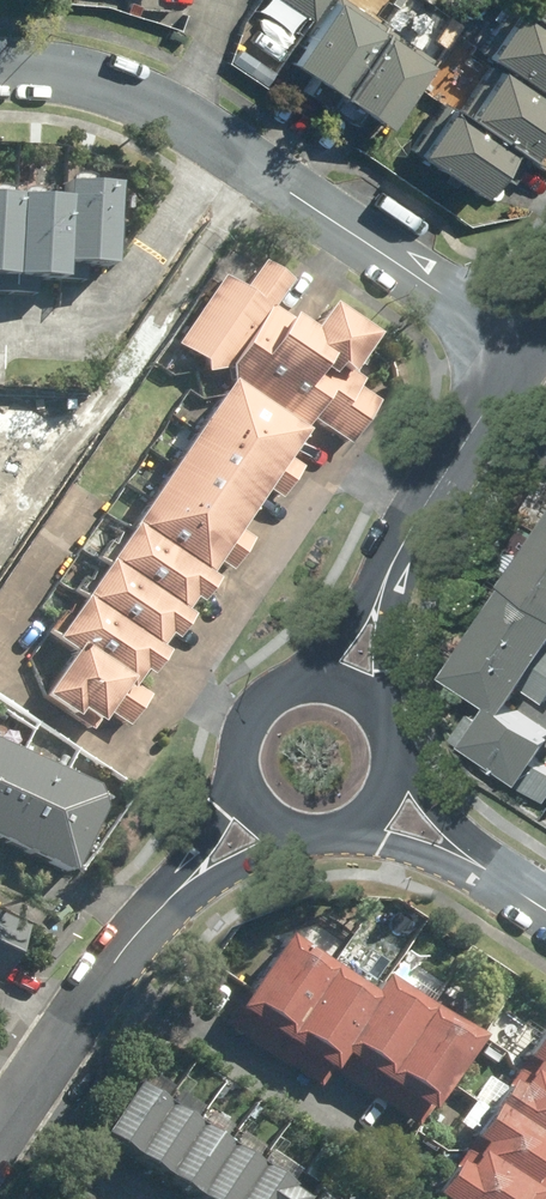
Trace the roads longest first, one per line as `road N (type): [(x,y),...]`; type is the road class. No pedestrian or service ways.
road 1 (residential): [(526,350),(141,98),(81,75),(0,68)]
road 2 (tertiary): [(0,1139),(115,962),(156,915)]
road 3 (tertiary): [(389,580),(415,520),(526,350)]
road 4 (tertiary): [(156,915),(241,767)]
road 5 (residential): [(497,878),(333,833)]
road 6 (tertiary): [(296,831),(156,915)]
road 7 (residential): [(393,756),(497,878)]
road 8 (tertiary): [(279,692),(389,580)]
road 9 (tertiary): [(389,580),(388,731)]
road 10 (tertiary): [(279,692),(337,685),(368,702),(388,731)]

